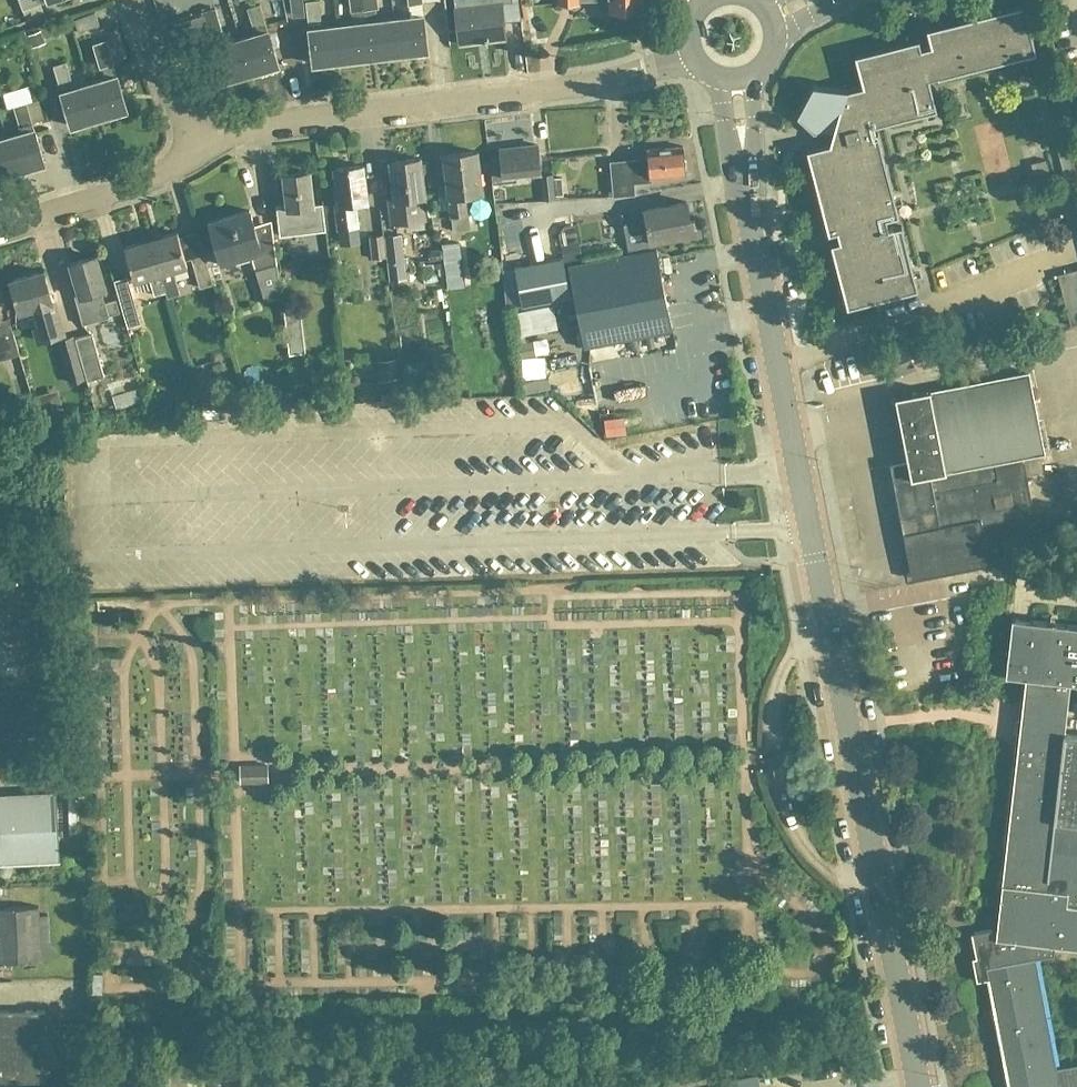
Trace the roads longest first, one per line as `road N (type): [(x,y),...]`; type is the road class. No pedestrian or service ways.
road 1 (tertiary): [(918,1086),(745,196)]
road 2 (residential): [(194,156),(267,123),(550,91),(693,61)]
road 3 (residential): [(0,228),(137,187),(194,156)]
road 4 (residential): [(194,156),(134,0)]

